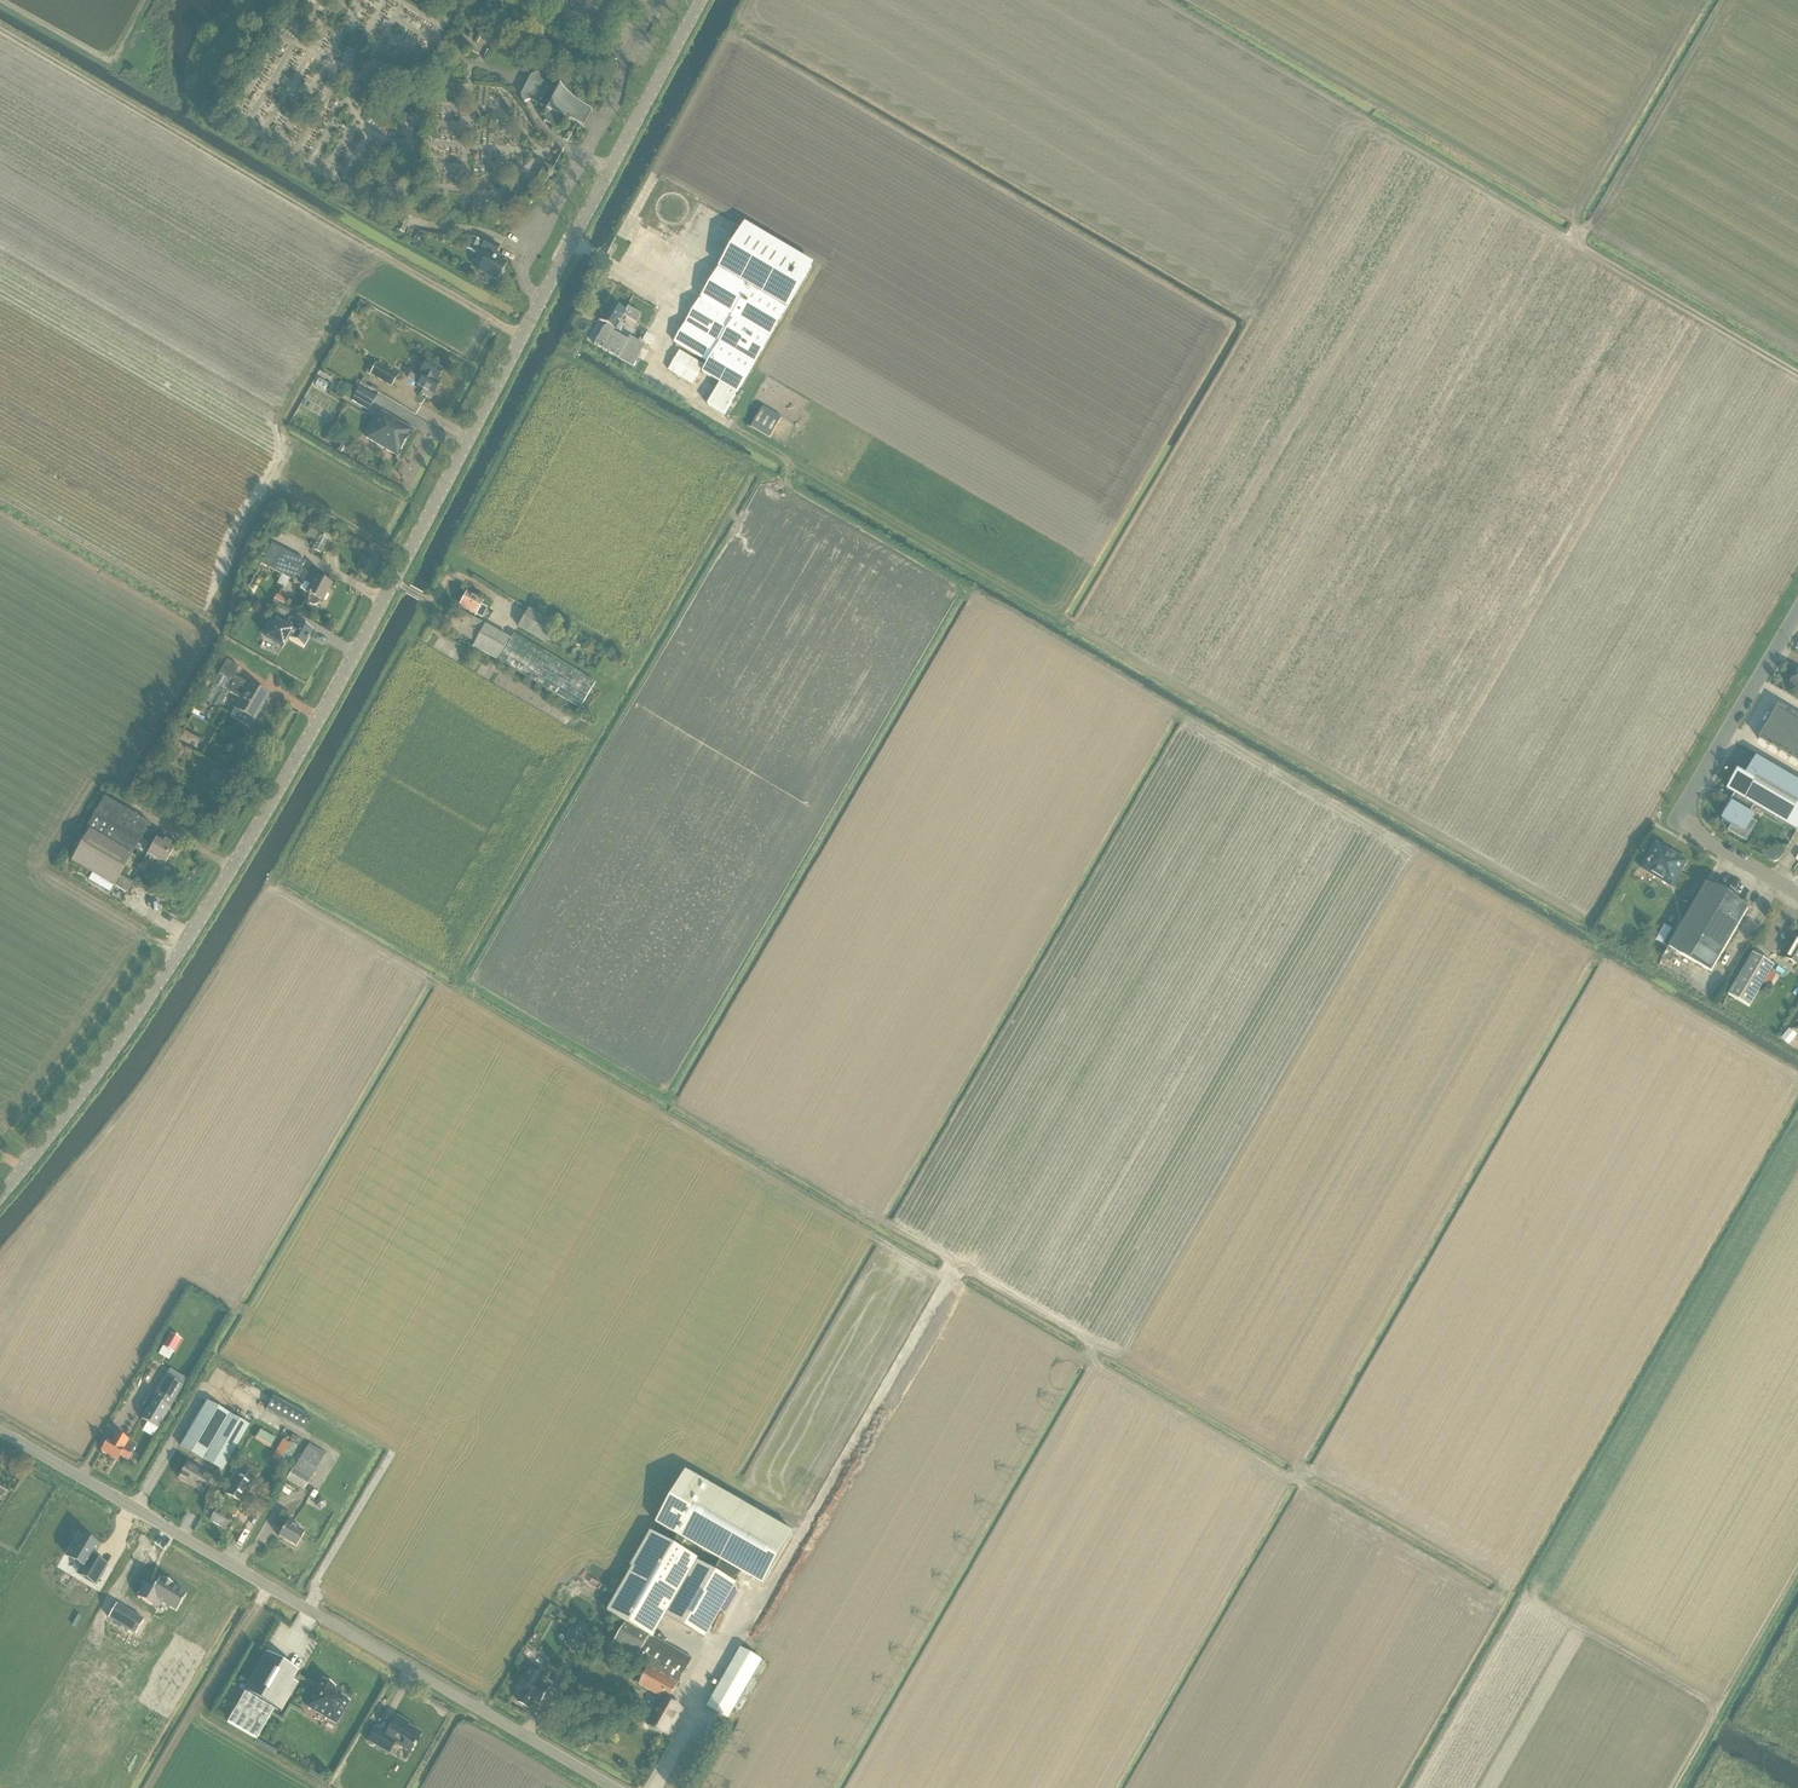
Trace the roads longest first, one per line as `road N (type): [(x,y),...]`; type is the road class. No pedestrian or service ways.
road 1 (unclassified): [(0,1197),(130,1028),(234,868),(702,0)]
road 2 (unclassified): [(0,1431),(616,1787)]
road 3 (unclassified): [(1797,893),(1699,835),(1688,808),(1797,610)]

